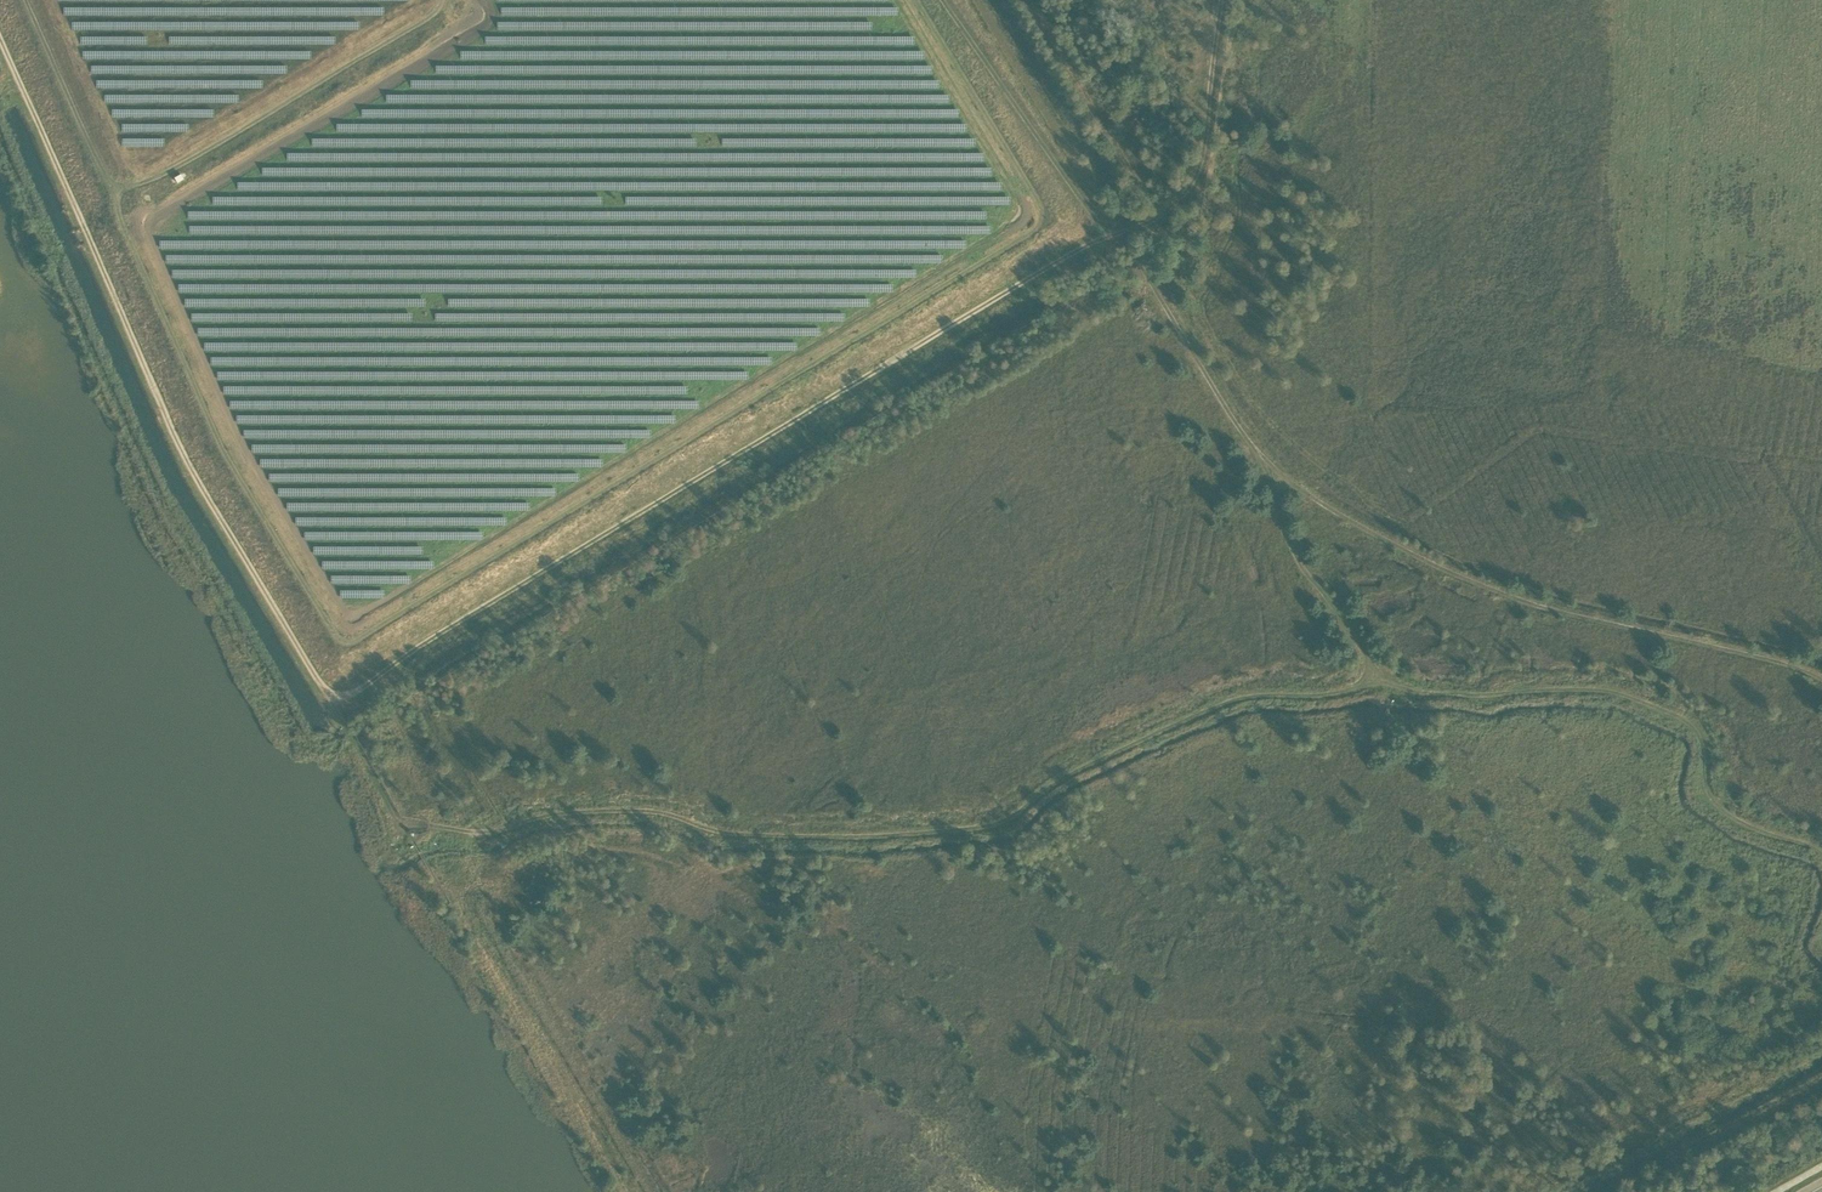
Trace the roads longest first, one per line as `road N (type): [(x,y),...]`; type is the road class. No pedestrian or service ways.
road 1 (track): [(1821,853),(1718,813),(1701,737),(1642,701),(1601,689),(1432,695),(1379,680),(1319,697),(1236,699),(1071,775),(996,824),(964,829),(725,835),(640,811),(557,815),(487,832),(404,828),(167,425),(0,42)]
road 2 (track): [(333,700),(1057,265),(1172,205),(1202,148),(1221,0)]
road 3 (track): [(1821,671),(1547,610),(1459,575),(1326,501),(1221,401),(1123,231)]

